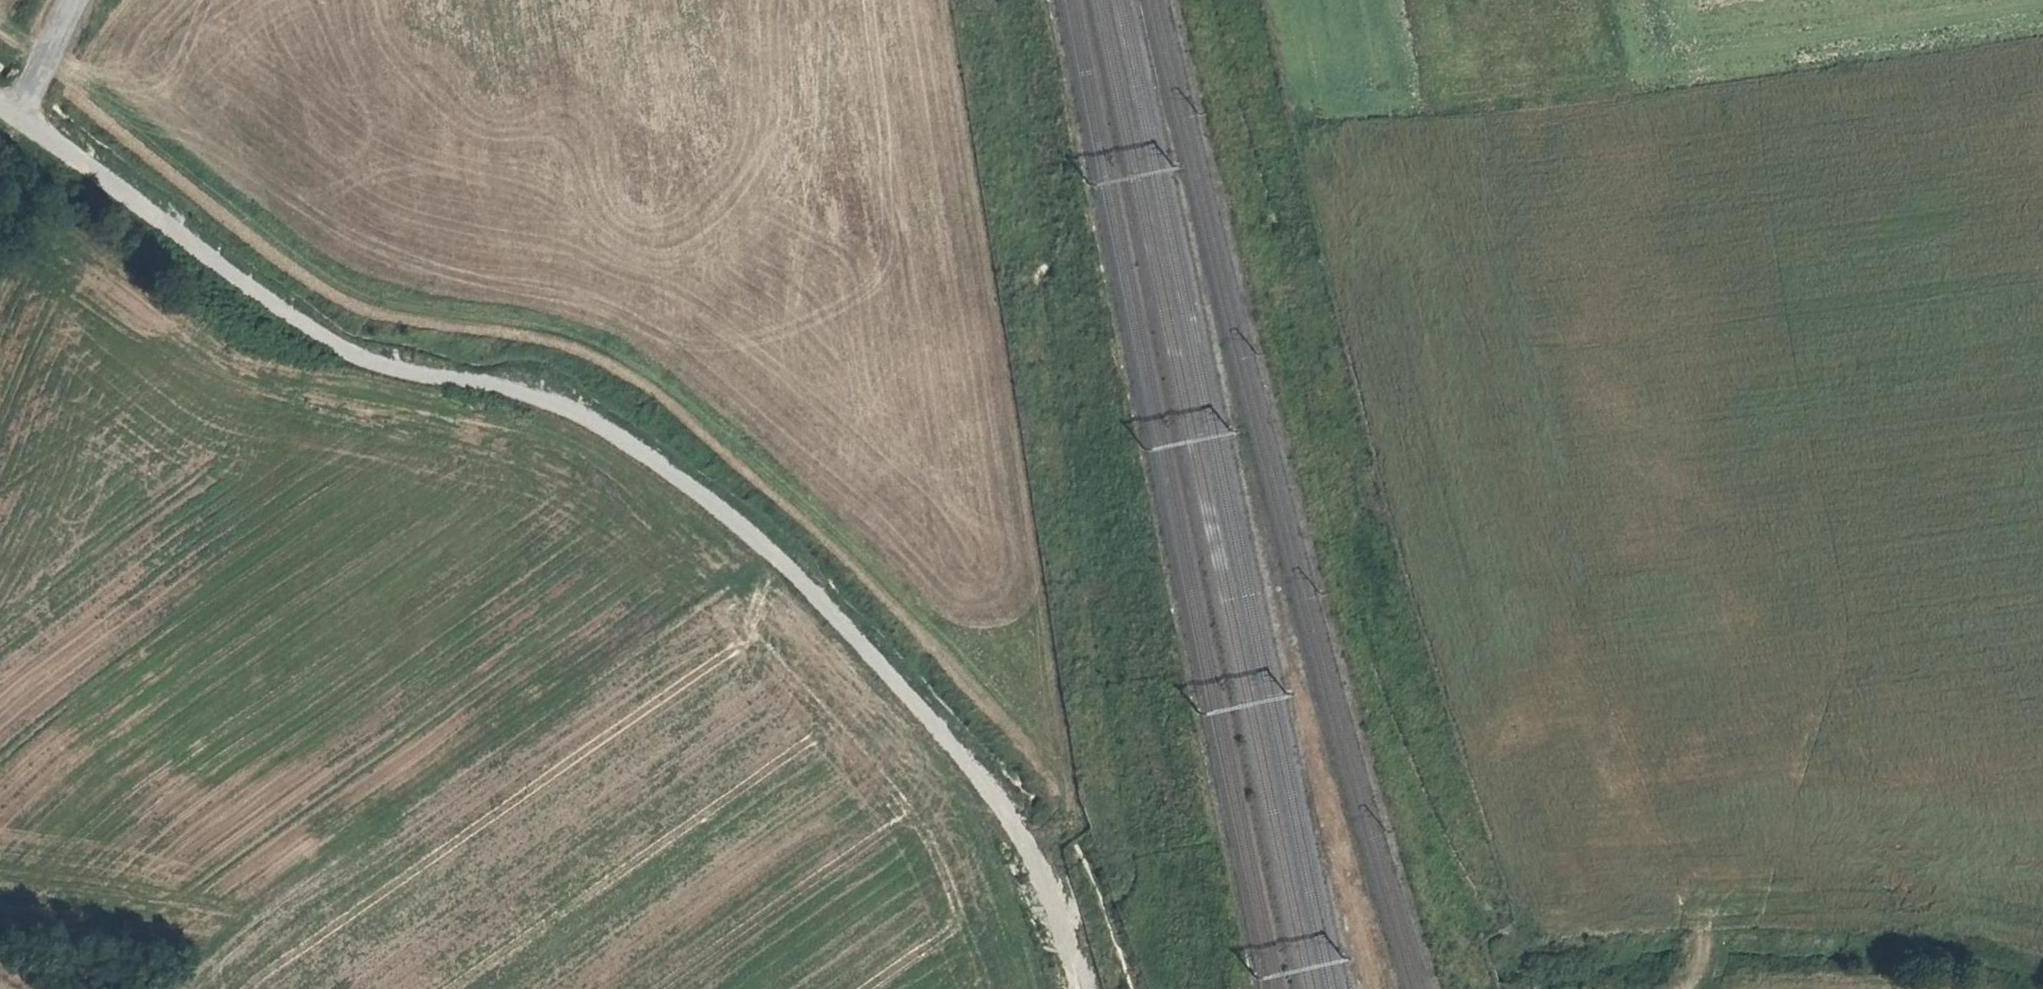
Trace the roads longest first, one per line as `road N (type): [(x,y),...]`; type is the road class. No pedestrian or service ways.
road 1 (track): [(22,116),(337,353),(567,407),(793,559),(963,747),(1072,931),(1087,988)]
road 2 (unclassified): [(22,116),(73,0)]

